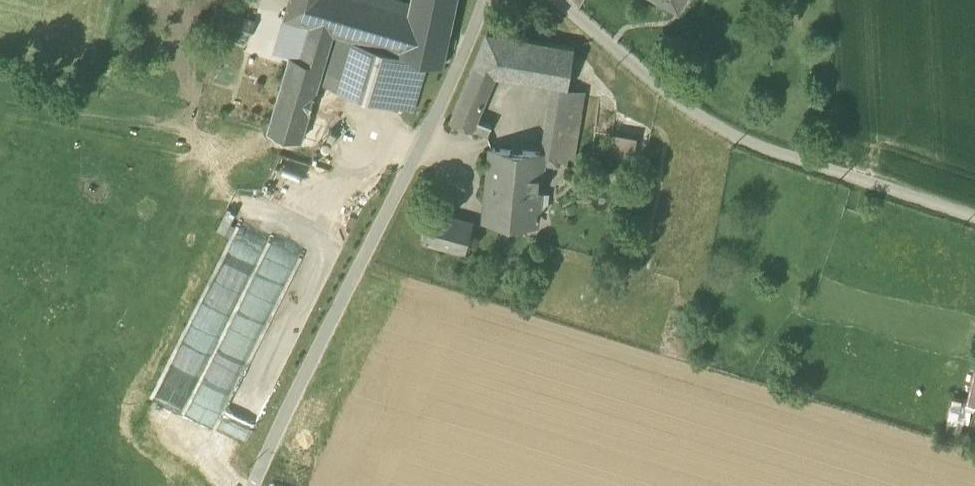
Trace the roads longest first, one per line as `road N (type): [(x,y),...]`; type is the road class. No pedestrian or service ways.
road 1 (unclassified): [(253,485),(486,0)]
road 2 (unclassified): [(550,0),(692,115),(747,142),(974,217)]

